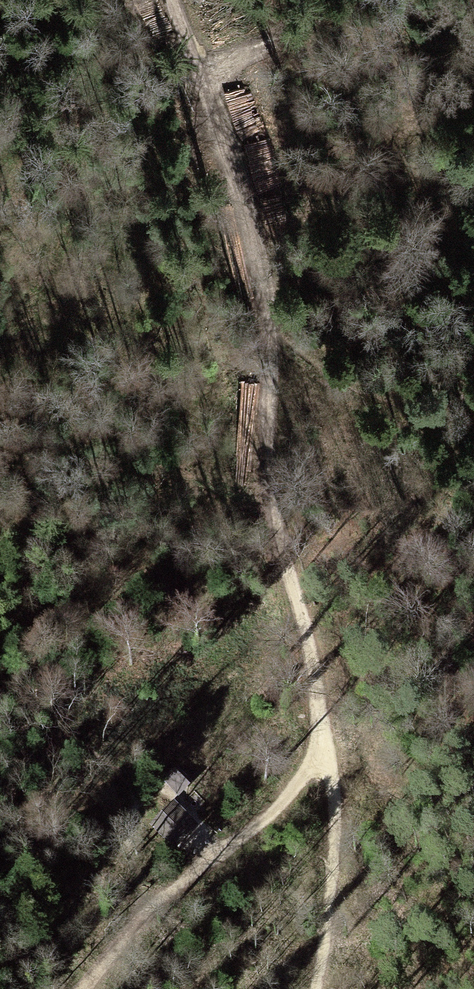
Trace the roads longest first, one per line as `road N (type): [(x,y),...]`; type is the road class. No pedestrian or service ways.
road 1 (track): [(316,988),(334,805),(268,476),(272,337),(246,190),(175,0)]
road 2 (track): [(272,337),(339,386),(408,405),(473,460)]
road 3 (track): [(327,757),(185,893)]
road 4 (track): [(200,72),(360,0)]
road 5 (track): [(185,893),(132,940),(94,988)]

